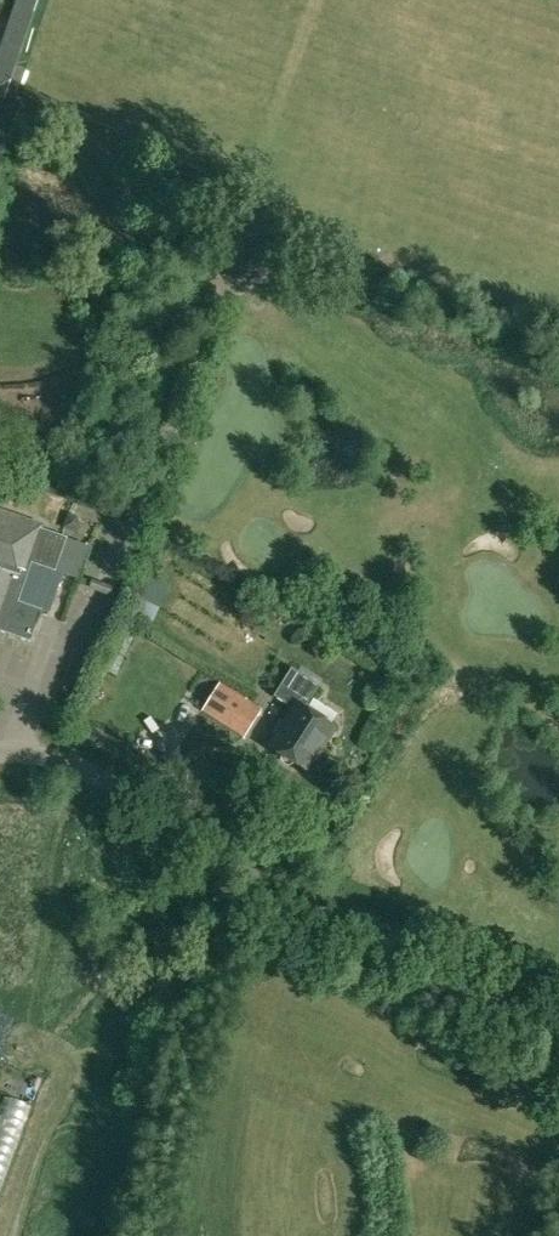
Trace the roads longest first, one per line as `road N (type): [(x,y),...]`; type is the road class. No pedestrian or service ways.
road 1 (unclassified): [(558,1038),(299,903),(93,774),(55,757),(0,753)]

